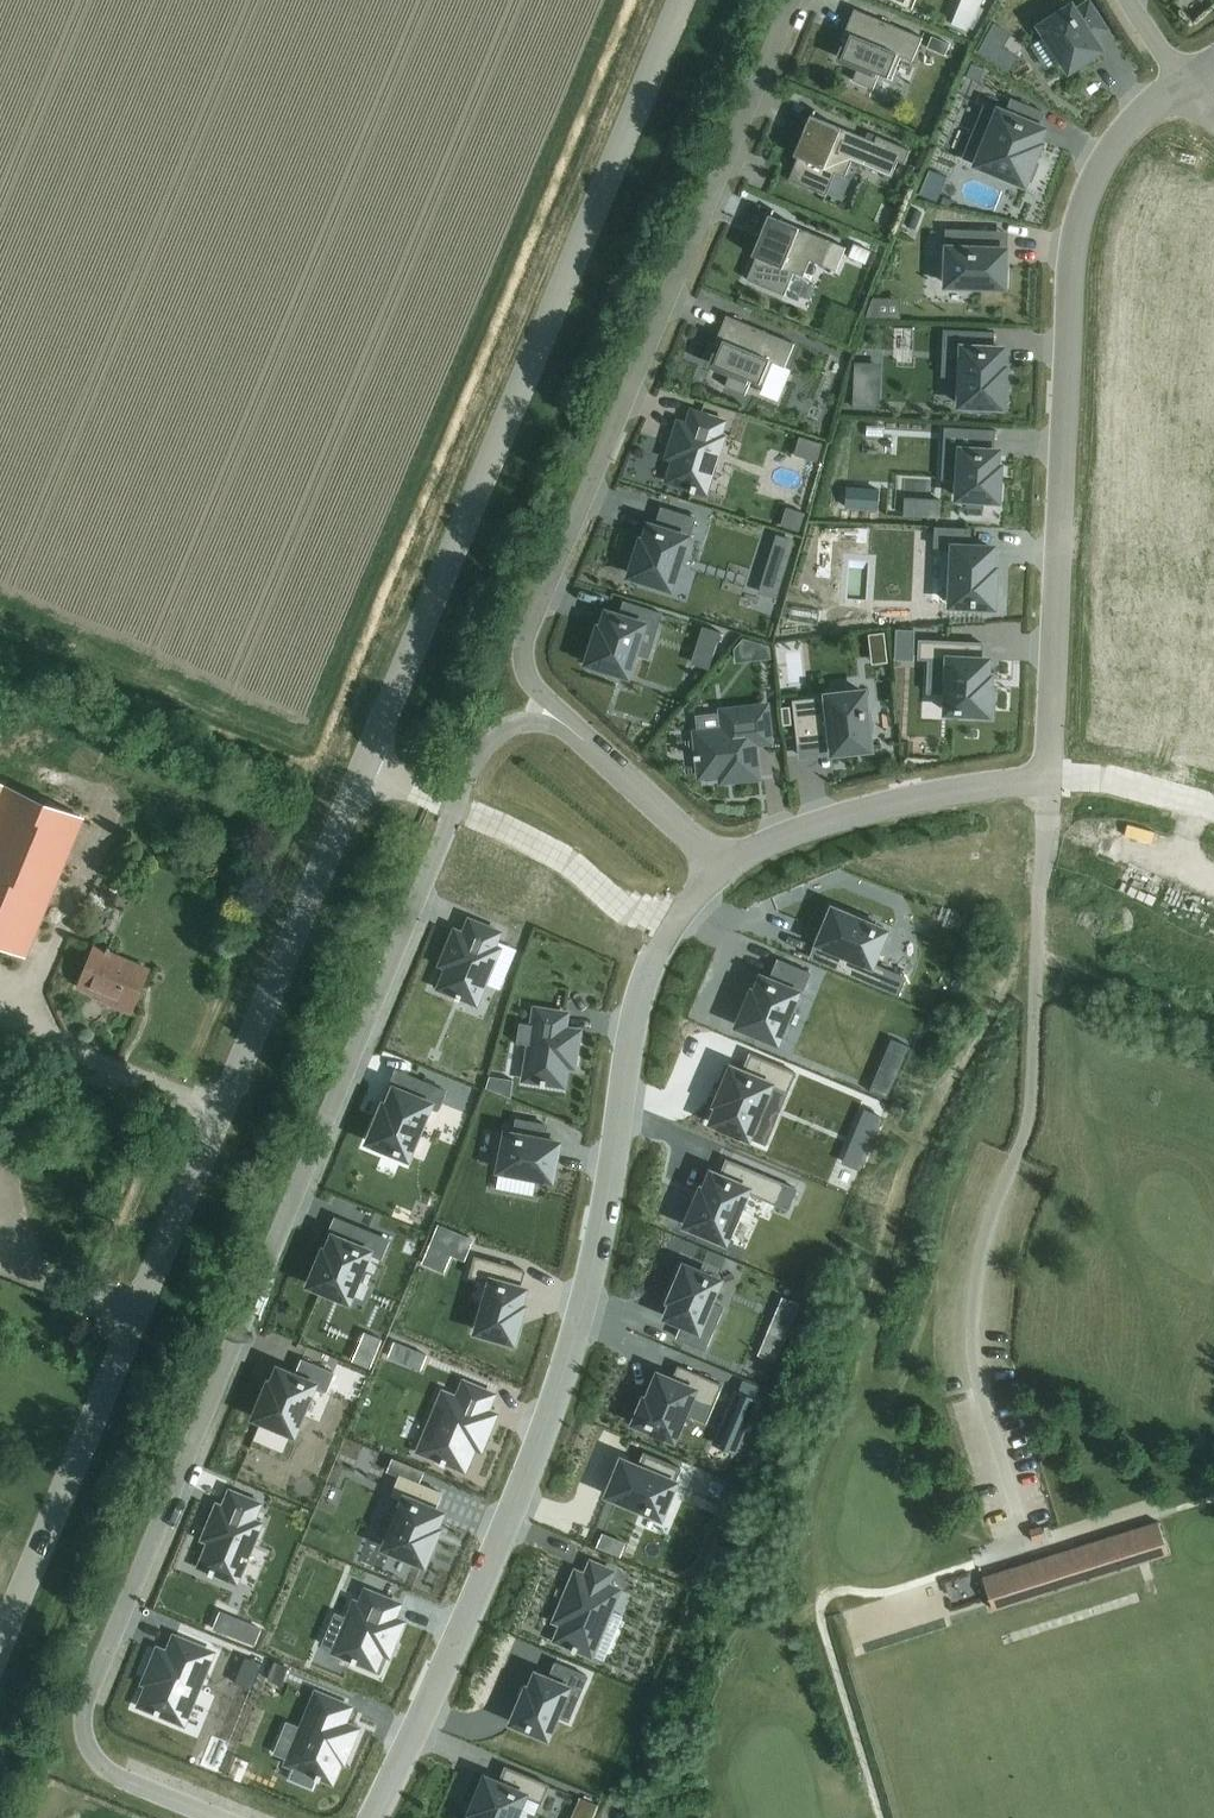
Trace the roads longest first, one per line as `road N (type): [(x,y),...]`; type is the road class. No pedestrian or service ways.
road 1 (unclassified): [(0,1639),(199,1139),(679,0)]
road 2 (residential): [(539,695),(466,775),(82,1710),(88,1750),(112,1774),(217,1817)]
road 3 (residential): [(717,868),(679,915),(643,992),(625,1068),(602,1261),(562,1383),(459,1636),(365,1817)]
road 4 (residential): [(539,695),(527,669),(528,624),(790,0)]
road 5 (residential): [(1191,87),(1152,114),(1091,185),(1077,244),(1049,777)]
road 6 (residential): [(1049,777),(902,802),(774,838),(717,868)]
road 7 (residential): [(717,868),(539,695)]
road 8 (residential): [(1049,777),(1213,819)]

